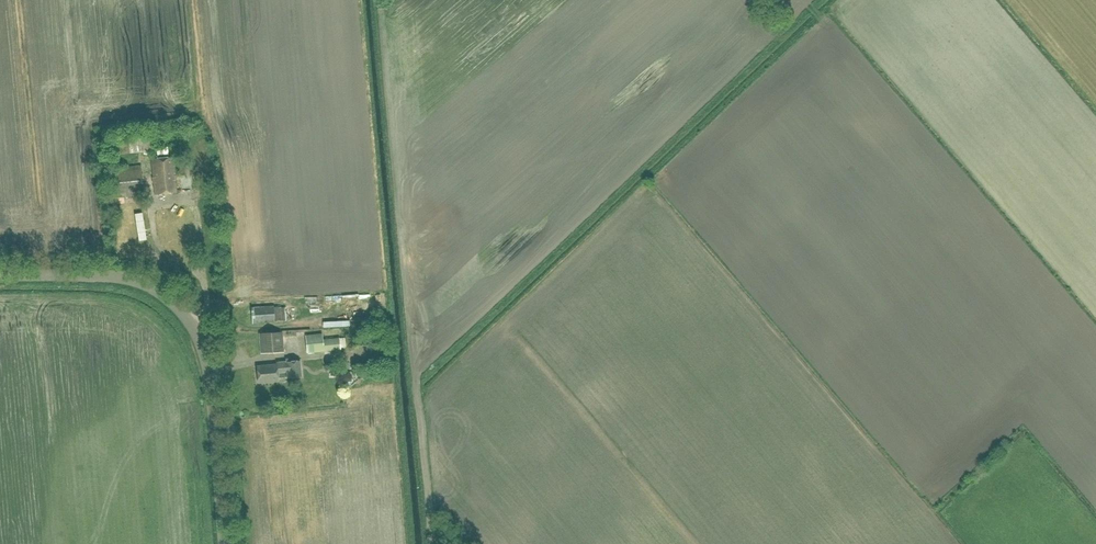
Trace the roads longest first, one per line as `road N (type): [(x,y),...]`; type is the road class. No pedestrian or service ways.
road 1 (unclassified): [(226,543),(213,388),(180,312),(122,278),(0,276)]
road 2 (track): [(431,543),(416,376)]

